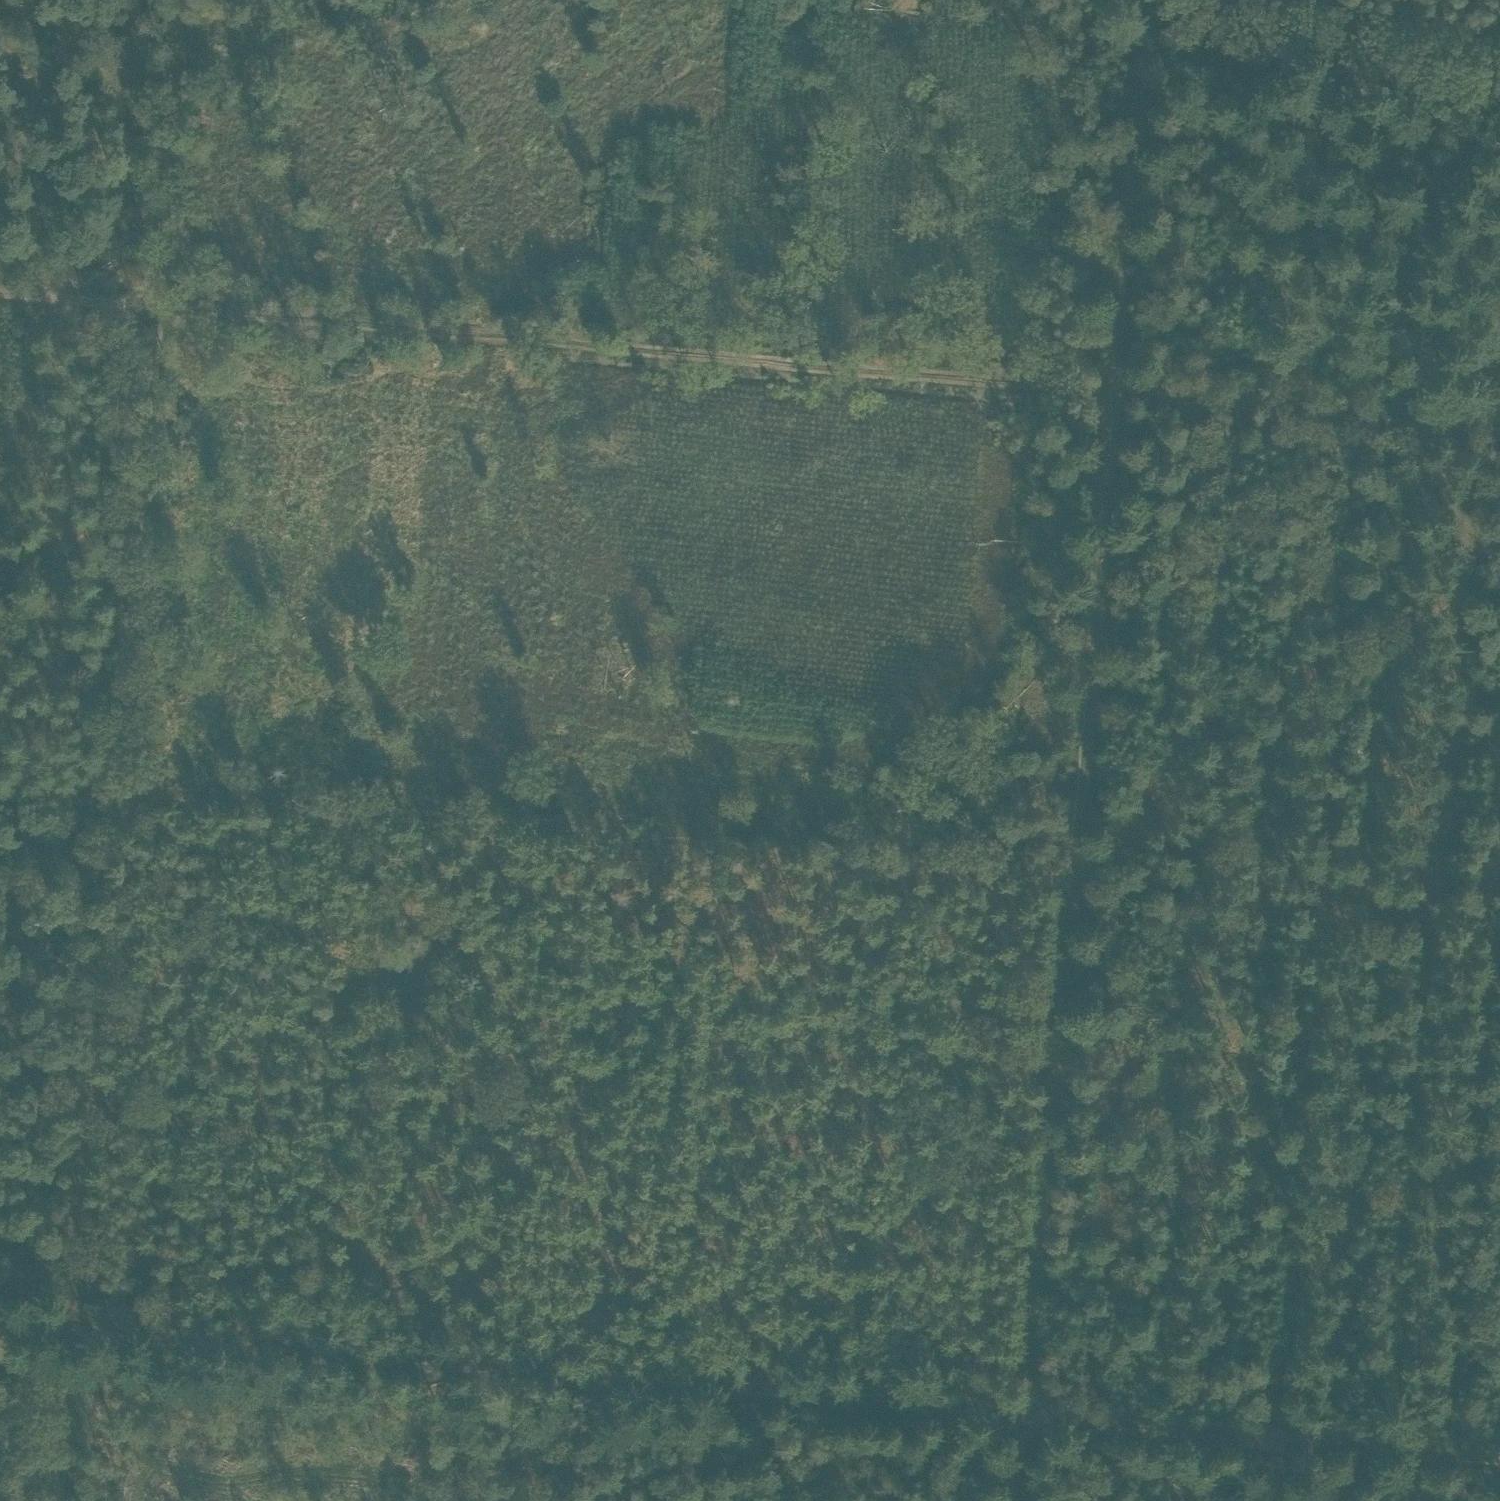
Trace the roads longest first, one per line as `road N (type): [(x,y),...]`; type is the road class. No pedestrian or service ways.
road 1 (track): [(44,1500),(95,802),(169,0)]
road 2 (track): [(1499,925),(0,792)]
road 3 (track): [(0,298),(1102,399)]
road 4 (track): [(1102,399),(1049,886),(1009,1415)]
road 5 (track): [(1009,1415),(0,1332)]
road 6 (track): [(1499,1464),(1009,1415)]
road 7 (track): [(1126,0),(1102,399)]
road 8 (track): [(1102,399),(1499,434)]

